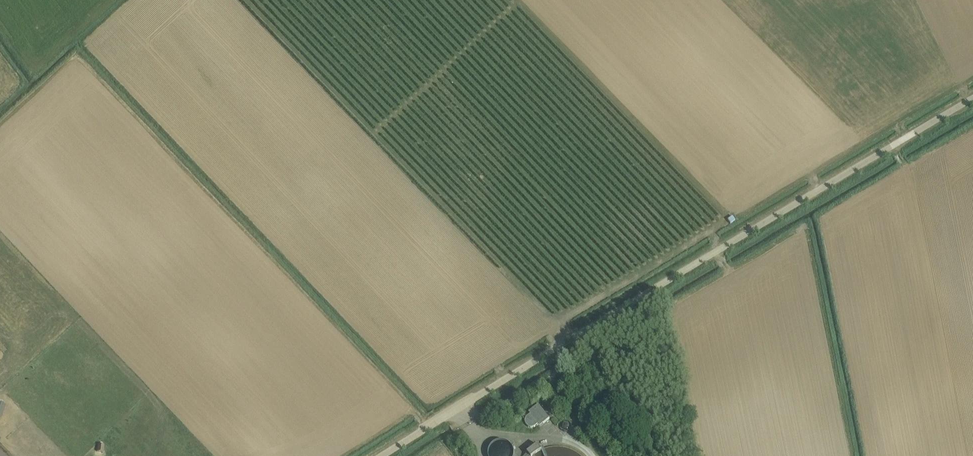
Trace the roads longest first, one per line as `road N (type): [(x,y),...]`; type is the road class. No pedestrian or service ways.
road 1 (unclassified): [(390,455),(972,94)]

